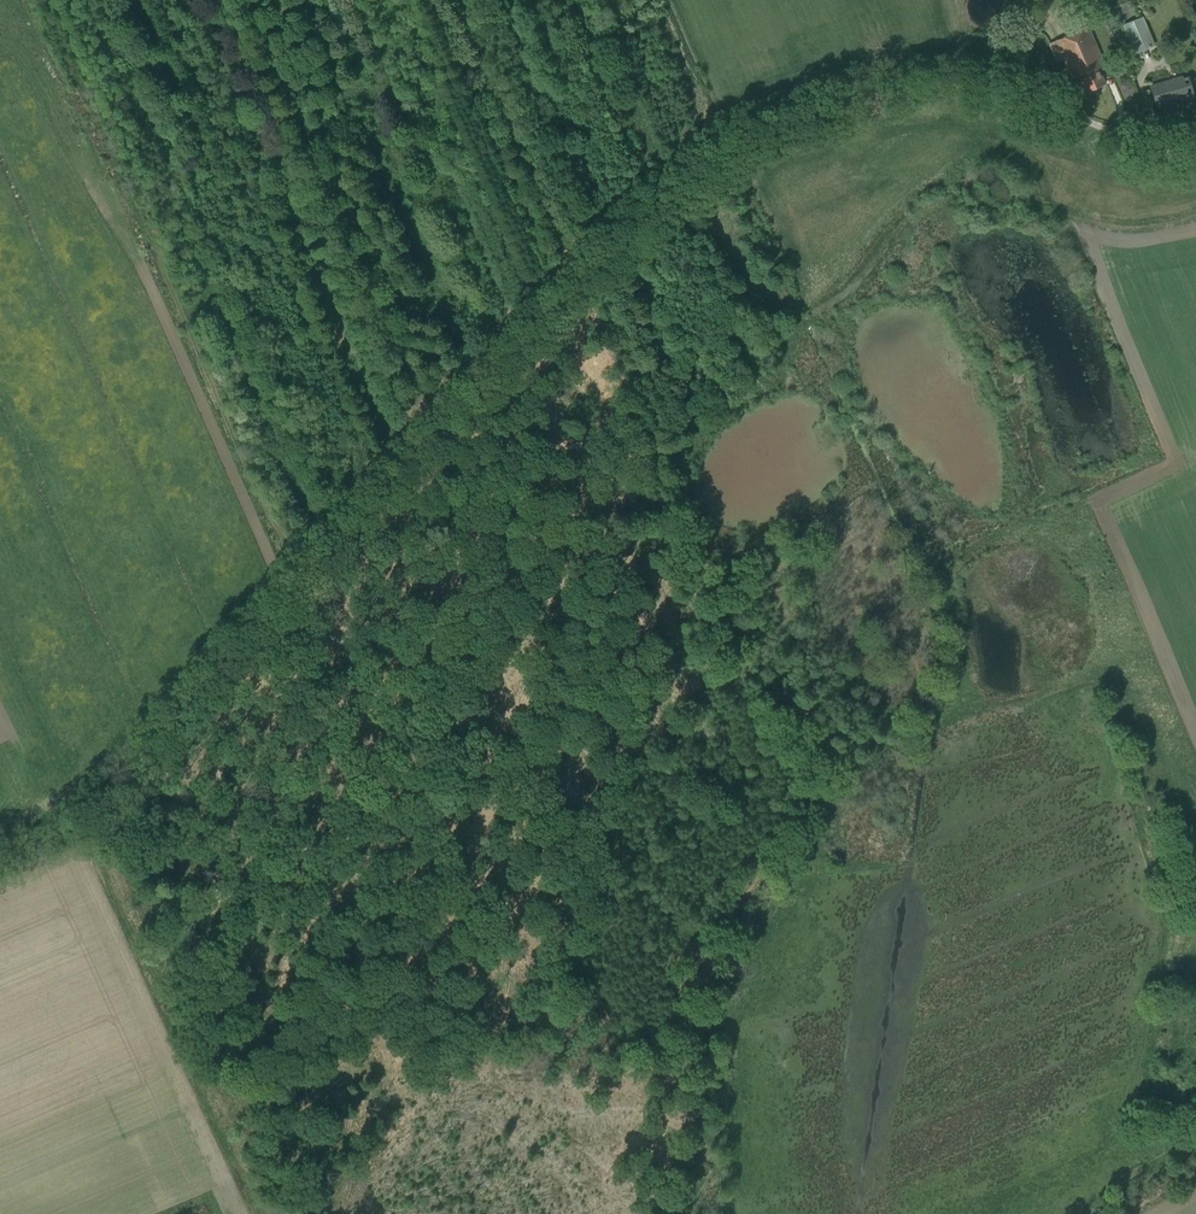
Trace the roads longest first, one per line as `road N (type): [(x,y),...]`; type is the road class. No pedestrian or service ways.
road 1 (track): [(0,855),(88,817),(664,199),(807,115),(889,91),(971,87),(1034,102)]
road 2 (track): [(1195,151),(1149,144),(1034,102)]

